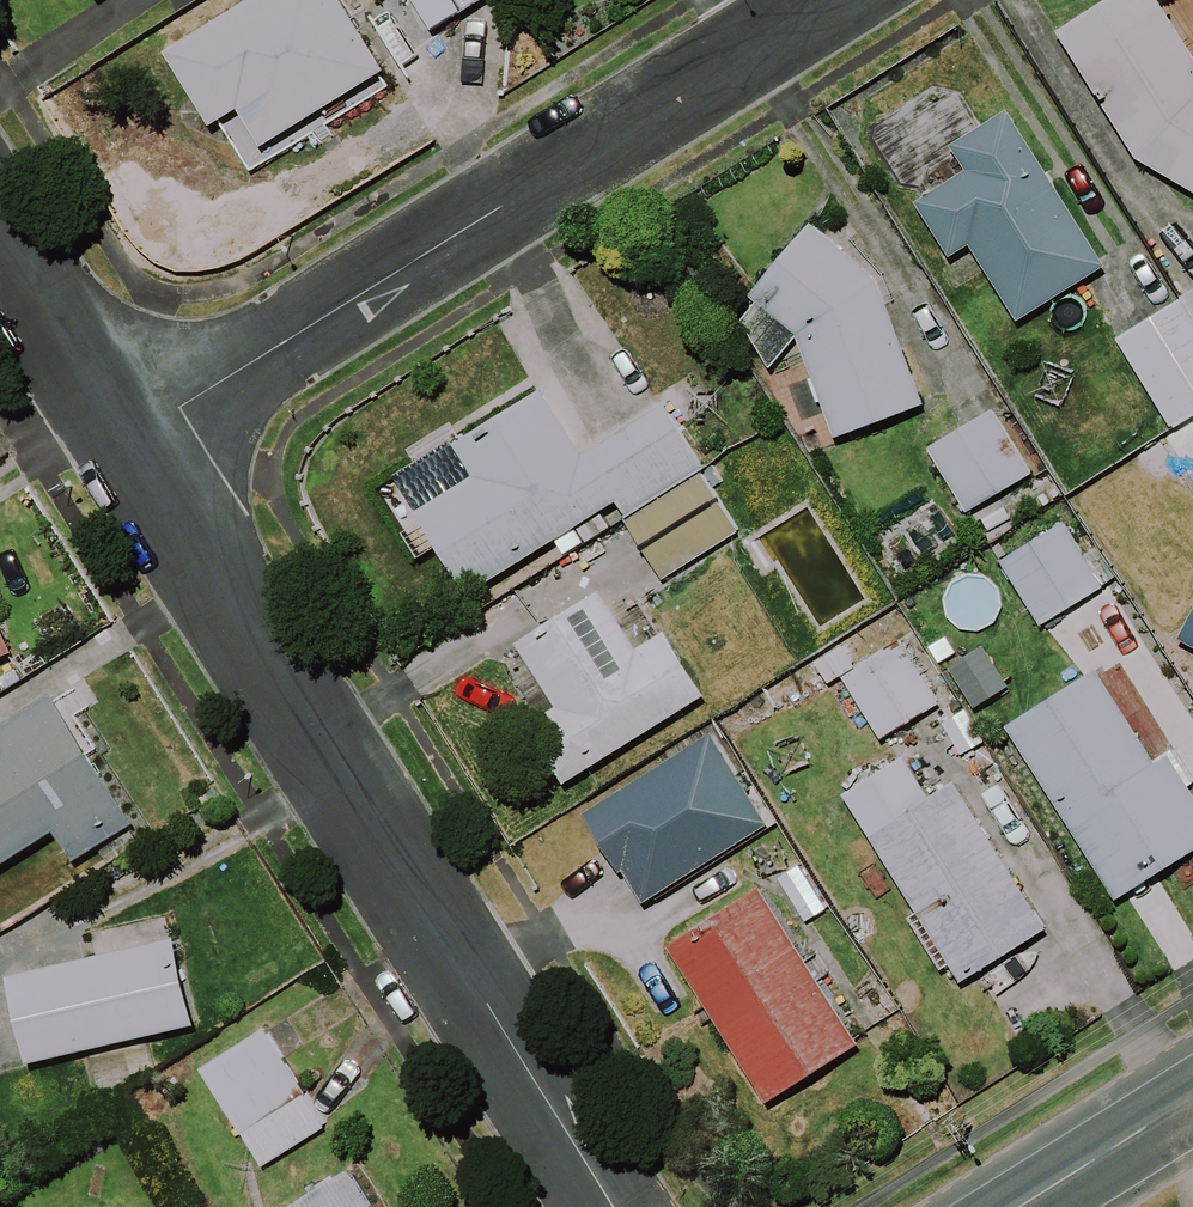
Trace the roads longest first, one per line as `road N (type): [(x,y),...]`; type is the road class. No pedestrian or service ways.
road 1 (residential): [(612,1206),(129,440)]
road 2 (residential): [(129,440),(830,0)]
road 3 (residential): [(129,440),(0,236)]
road 4 (secondary): [(1192,1098),(1020,1206)]

